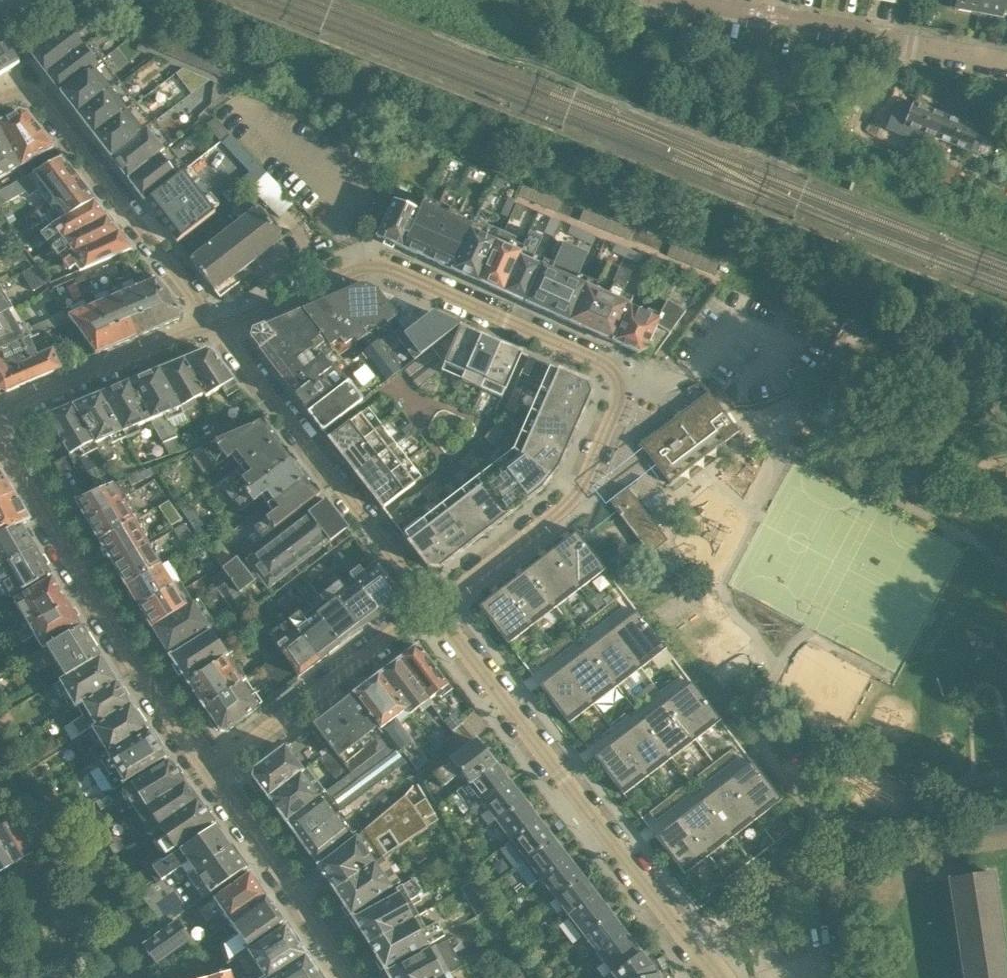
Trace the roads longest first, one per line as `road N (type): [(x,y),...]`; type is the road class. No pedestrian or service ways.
road 1 (residential): [(210,323),(381,267),(614,371),(620,398),(575,495),(432,606)]
road 2 (residential): [(432,606),(722,977)]
road 3 (residential): [(204,772),(0,439)]
road 4 (residential): [(432,606),(210,323)]
road 5 (residential): [(679,0),(1006,61)]
road 6 (residential): [(210,323),(45,104),(27,93),(0,97)]
road 7 (residential): [(204,772),(432,606)]
road 8 (residential): [(349,977),(204,772)]
road 9 (residential): [(0,411),(210,323)]

